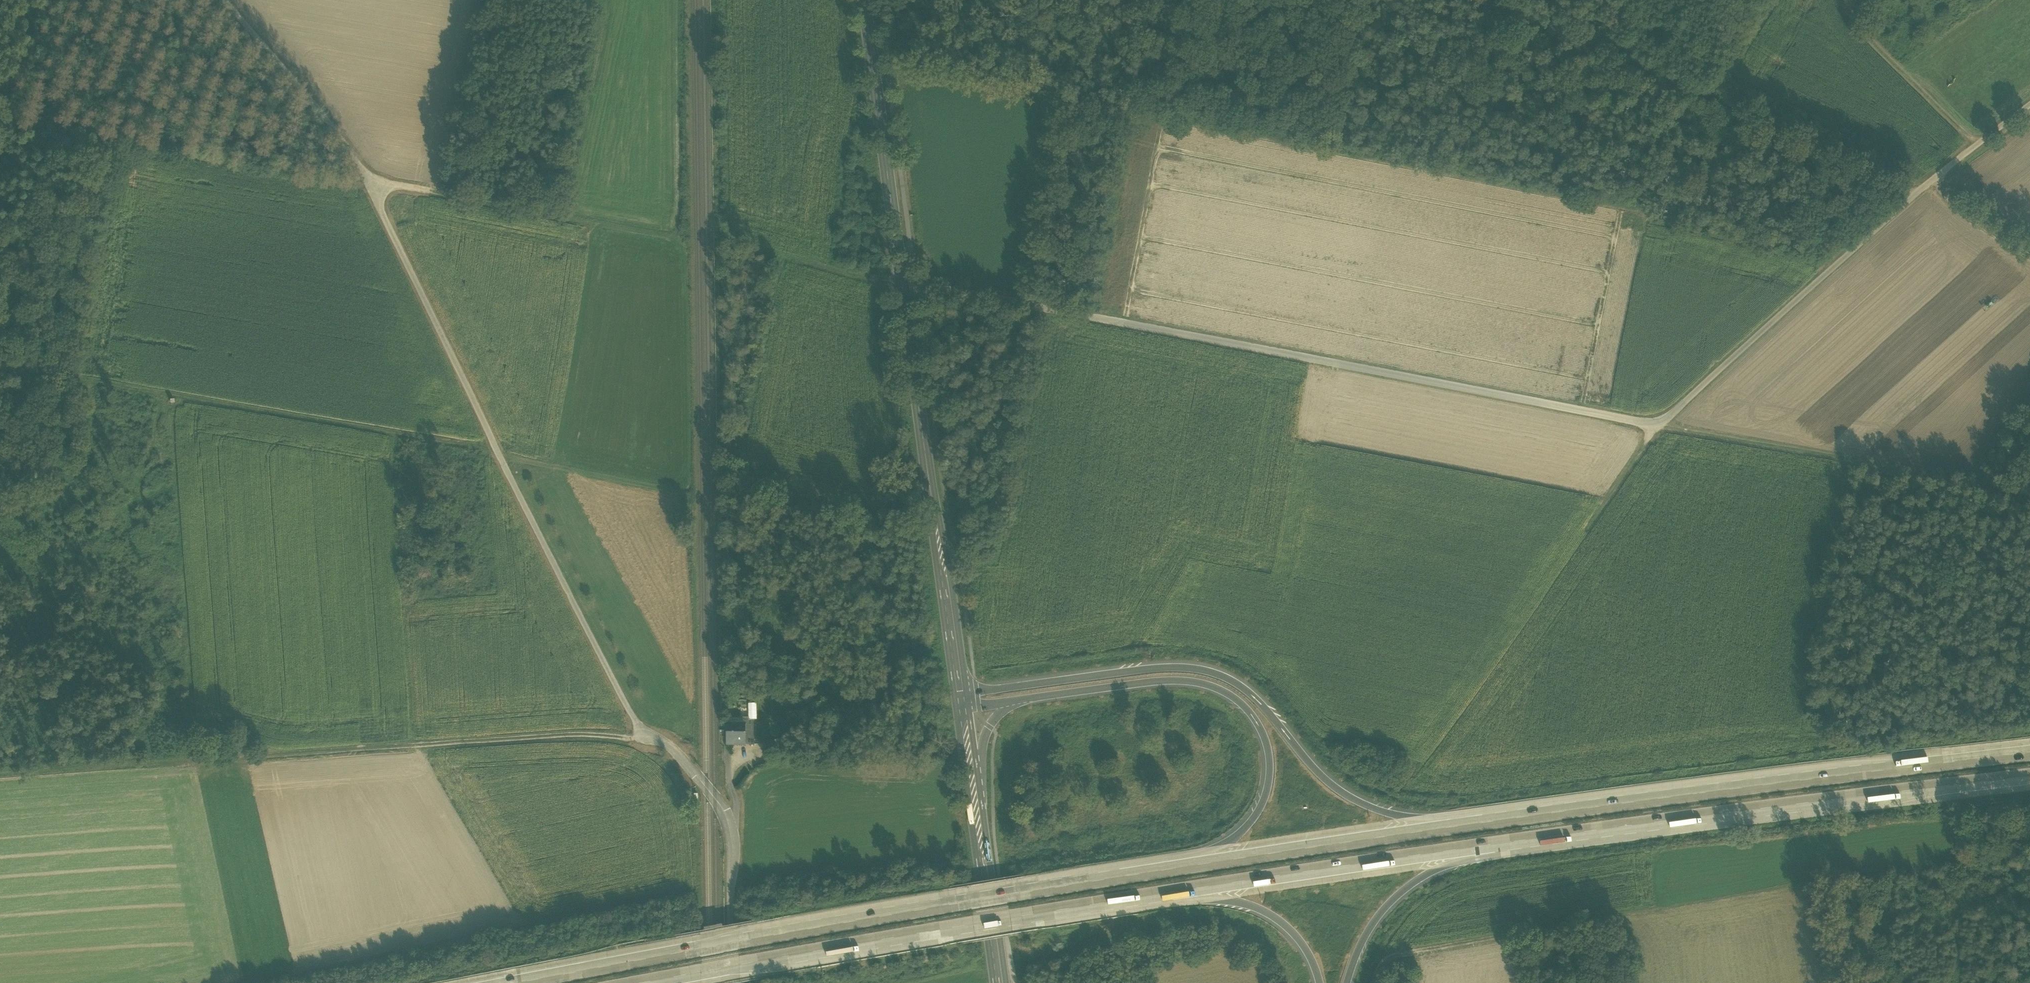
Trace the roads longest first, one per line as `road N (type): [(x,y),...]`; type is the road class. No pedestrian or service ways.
road 1 (unclassified): [(902,283),(1656,428),(1918,192),(2029,106)]
road 2 (unclassified): [(224,0),(314,102),(369,185),(640,731),(722,807),(733,848),(732,982)]
road 3 (track): [(1373,982),(1384,961),(1408,953),(2029,854)]
road 4 (motorway): [(1176,869),(524,982)]
road 5 (track): [(640,731),(0,772)]
road 6 (motorway): [(1485,823),(1394,815),(1345,794),(1248,692),(1208,672),(1153,669),(961,695)]
road 7 (motorway): [(2029,755),(1485,823)]
road 8 (motorway): [(1493,845),(2029,777)]
road 9 (motorway): [(645,982),(1171,893)]
road 10 (track): [(1918,192),(1717,99),(1456,0)]
road 11 (motorway): [(1036,697),(1185,681),(1229,694),(1252,716),(1269,756),(1264,801),(1235,838),(1176,869)]
road 12 (primary): [(961,695),(902,283)]
road 13 (track): [(1656,428),(2029,501)]
road 14 (motorway): [(1171,893),(1493,845)]
road 15 (motorway): [(1485,823),(1176,869)]
road 16 (primary): [(902,283),(864,0)]
road 17 (motorway): [(1347,982),(1367,932),(1402,891),(1493,845)]
road 18 (track): [(1978,146),(1857,27),(1843,0)]
road 19 (primary): [(1000,982),(974,789)]
road 20 (motorway): [(1171,893),(1228,900),(1280,921),(1298,938),(1320,982)]
road 21 (track): [(502,455),(656,488)]
road 22 (track): [(1936,177),(1945,199),(2029,257)]
road 23 (track): [(781,257),(902,280)]
road 24 (motorway): [(974,789),(989,727),(1036,697)]

